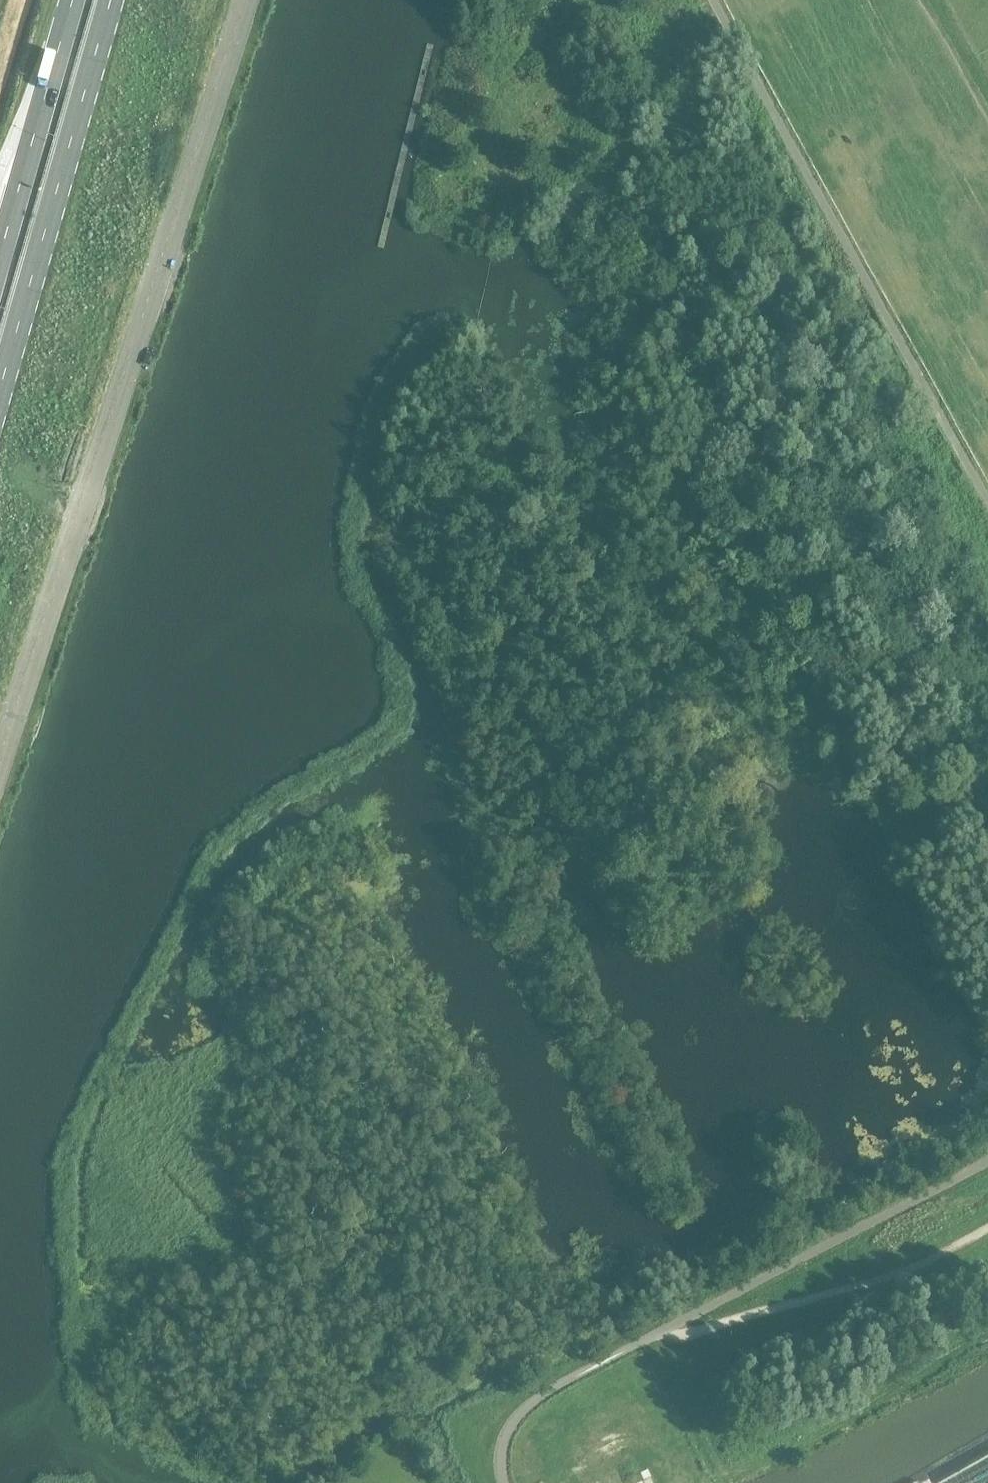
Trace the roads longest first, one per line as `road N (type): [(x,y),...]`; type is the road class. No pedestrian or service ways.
road 1 (unclassified): [(0,773),(133,363)]
road 2 (primary): [(0,392),(111,0)]
road 3 (primary): [(74,0),(0,257)]

